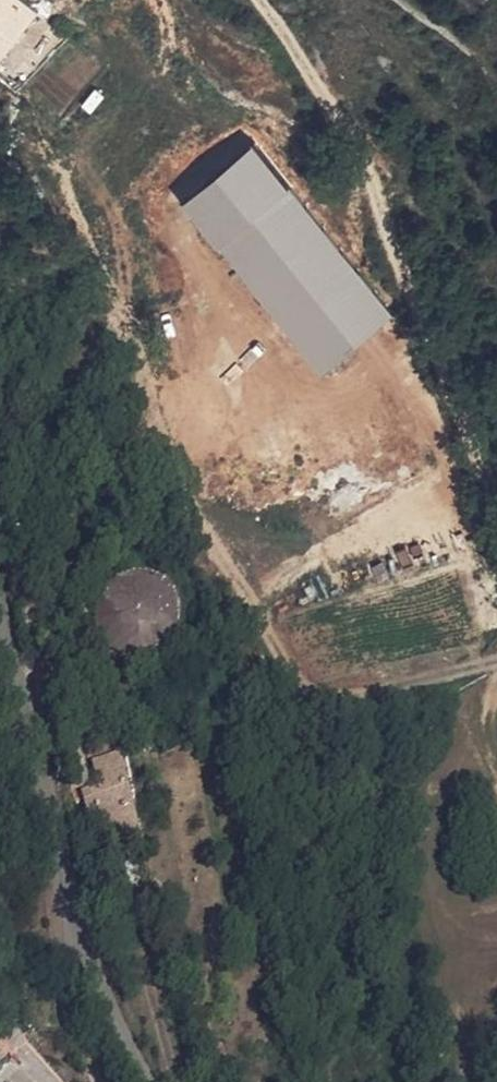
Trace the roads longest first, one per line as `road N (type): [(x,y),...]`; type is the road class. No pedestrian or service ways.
road 1 (track): [(257,0),(361,164),(496,496)]
road 2 (tertiary): [(0,555),(68,921),(149,1081)]

